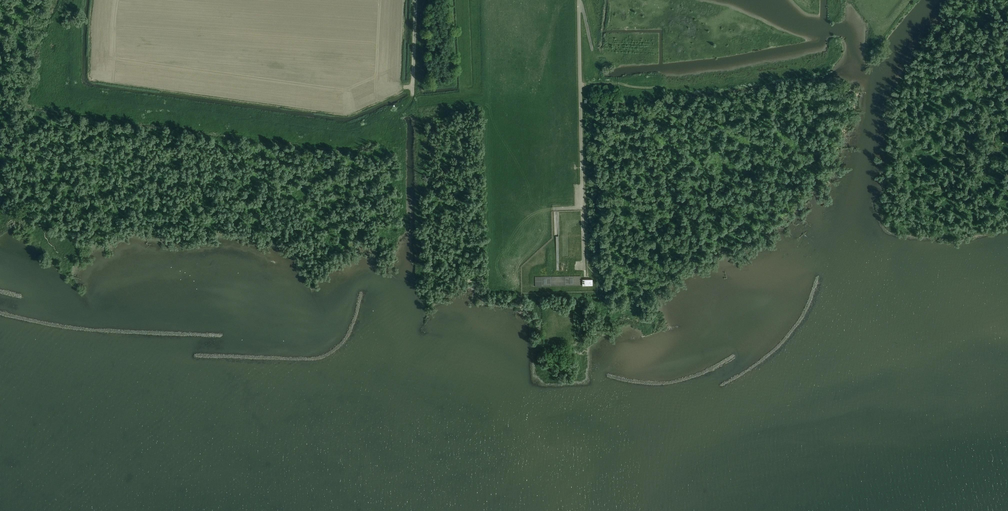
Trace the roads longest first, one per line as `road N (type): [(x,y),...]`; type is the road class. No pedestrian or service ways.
road 1 (track): [(71,24),(70,88),(94,100),(348,133),(399,114),(412,94)]
road 2 (unclassified): [(583,210),(579,0)]

